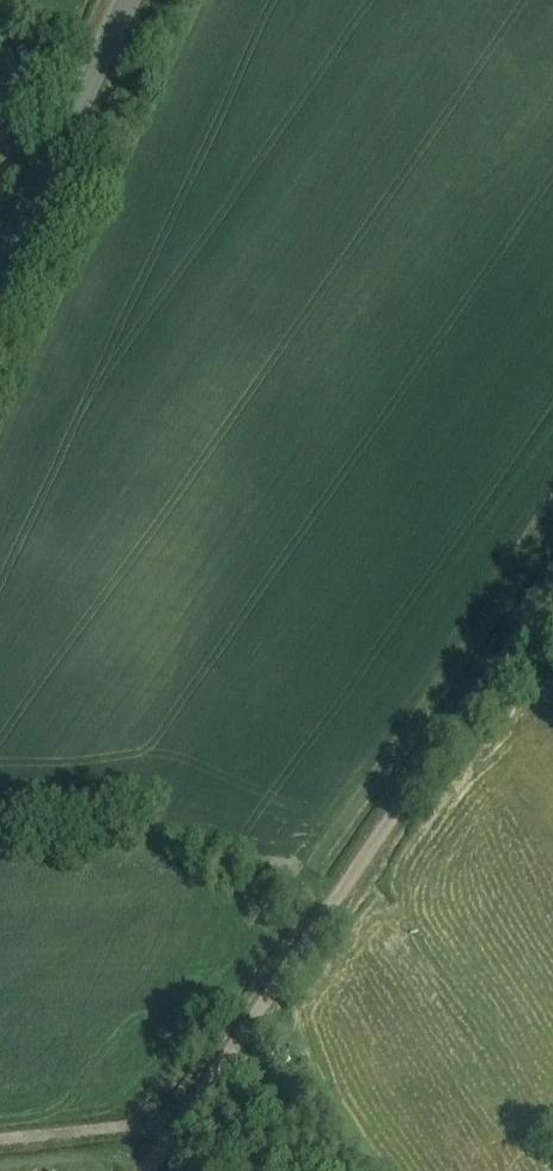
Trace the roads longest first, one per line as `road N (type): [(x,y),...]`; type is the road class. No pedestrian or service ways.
road 1 (track): [(151,1166),(552,587)]
road 2 (unclassified): [(0,270),(130,0)]

